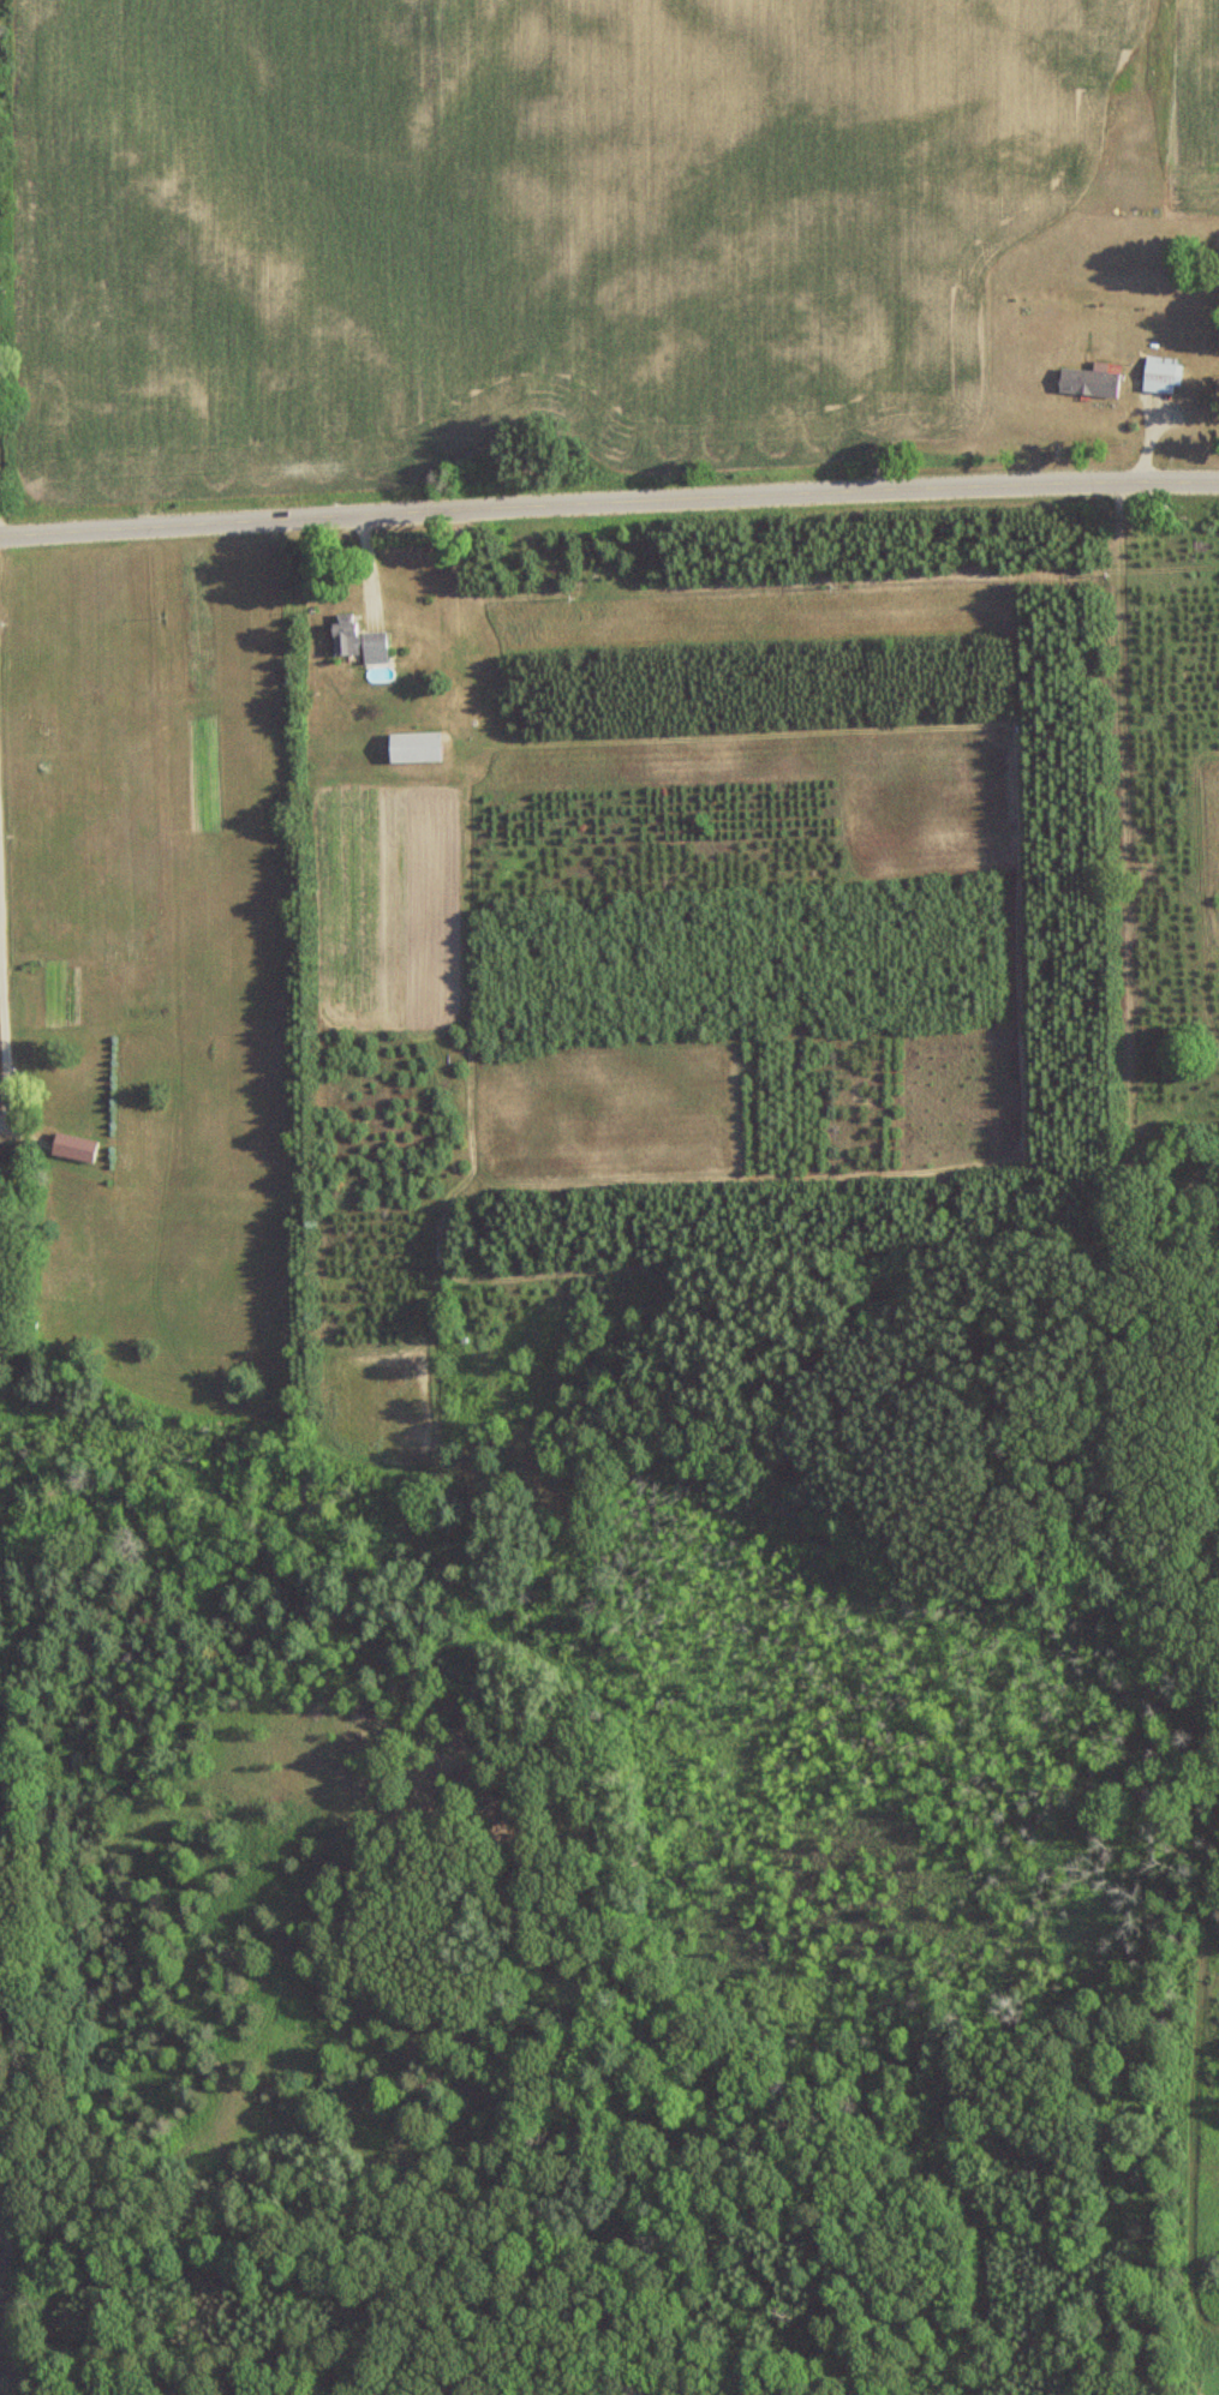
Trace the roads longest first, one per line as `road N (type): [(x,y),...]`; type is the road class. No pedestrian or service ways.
road 1 (residential): [(0,537),(806,487),(1218,481)]

